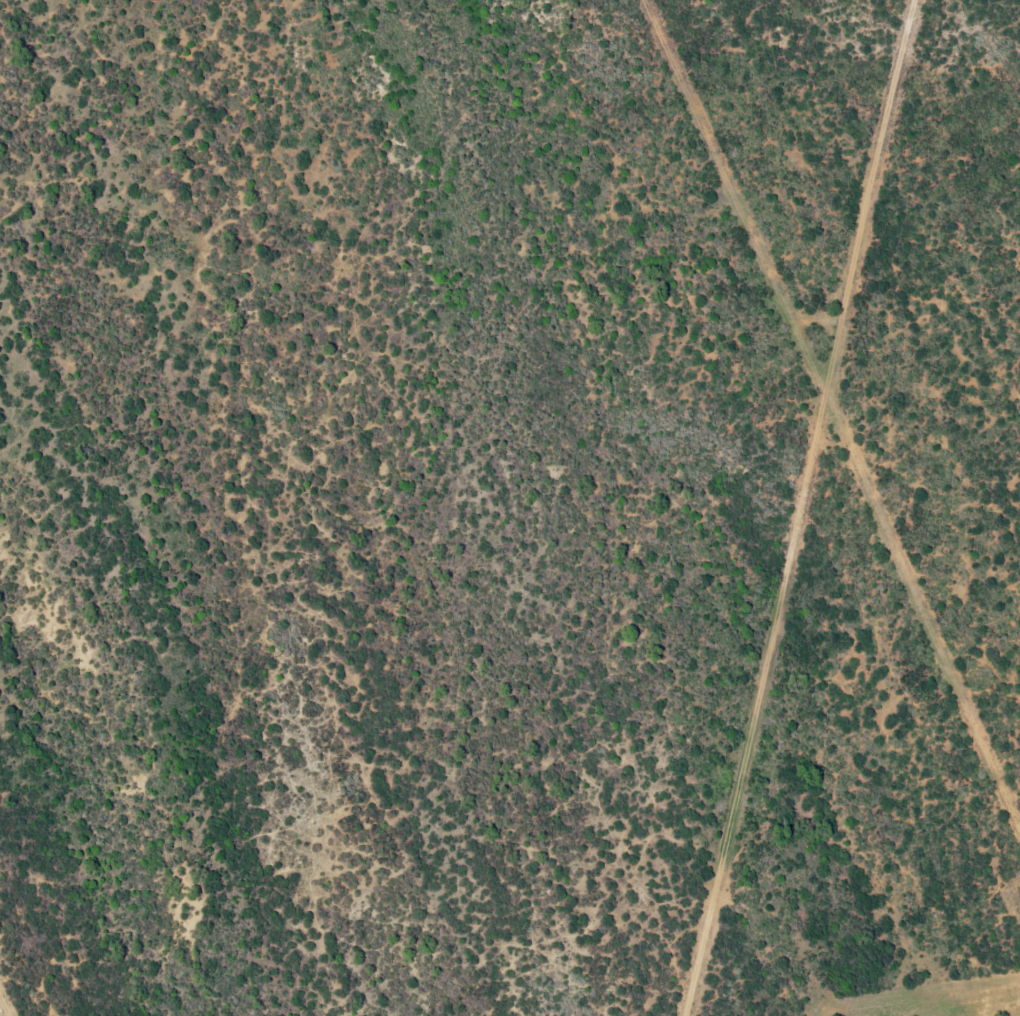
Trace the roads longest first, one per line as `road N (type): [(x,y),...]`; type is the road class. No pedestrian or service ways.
road 1 (residential): [(685,1015),(917,0)]

